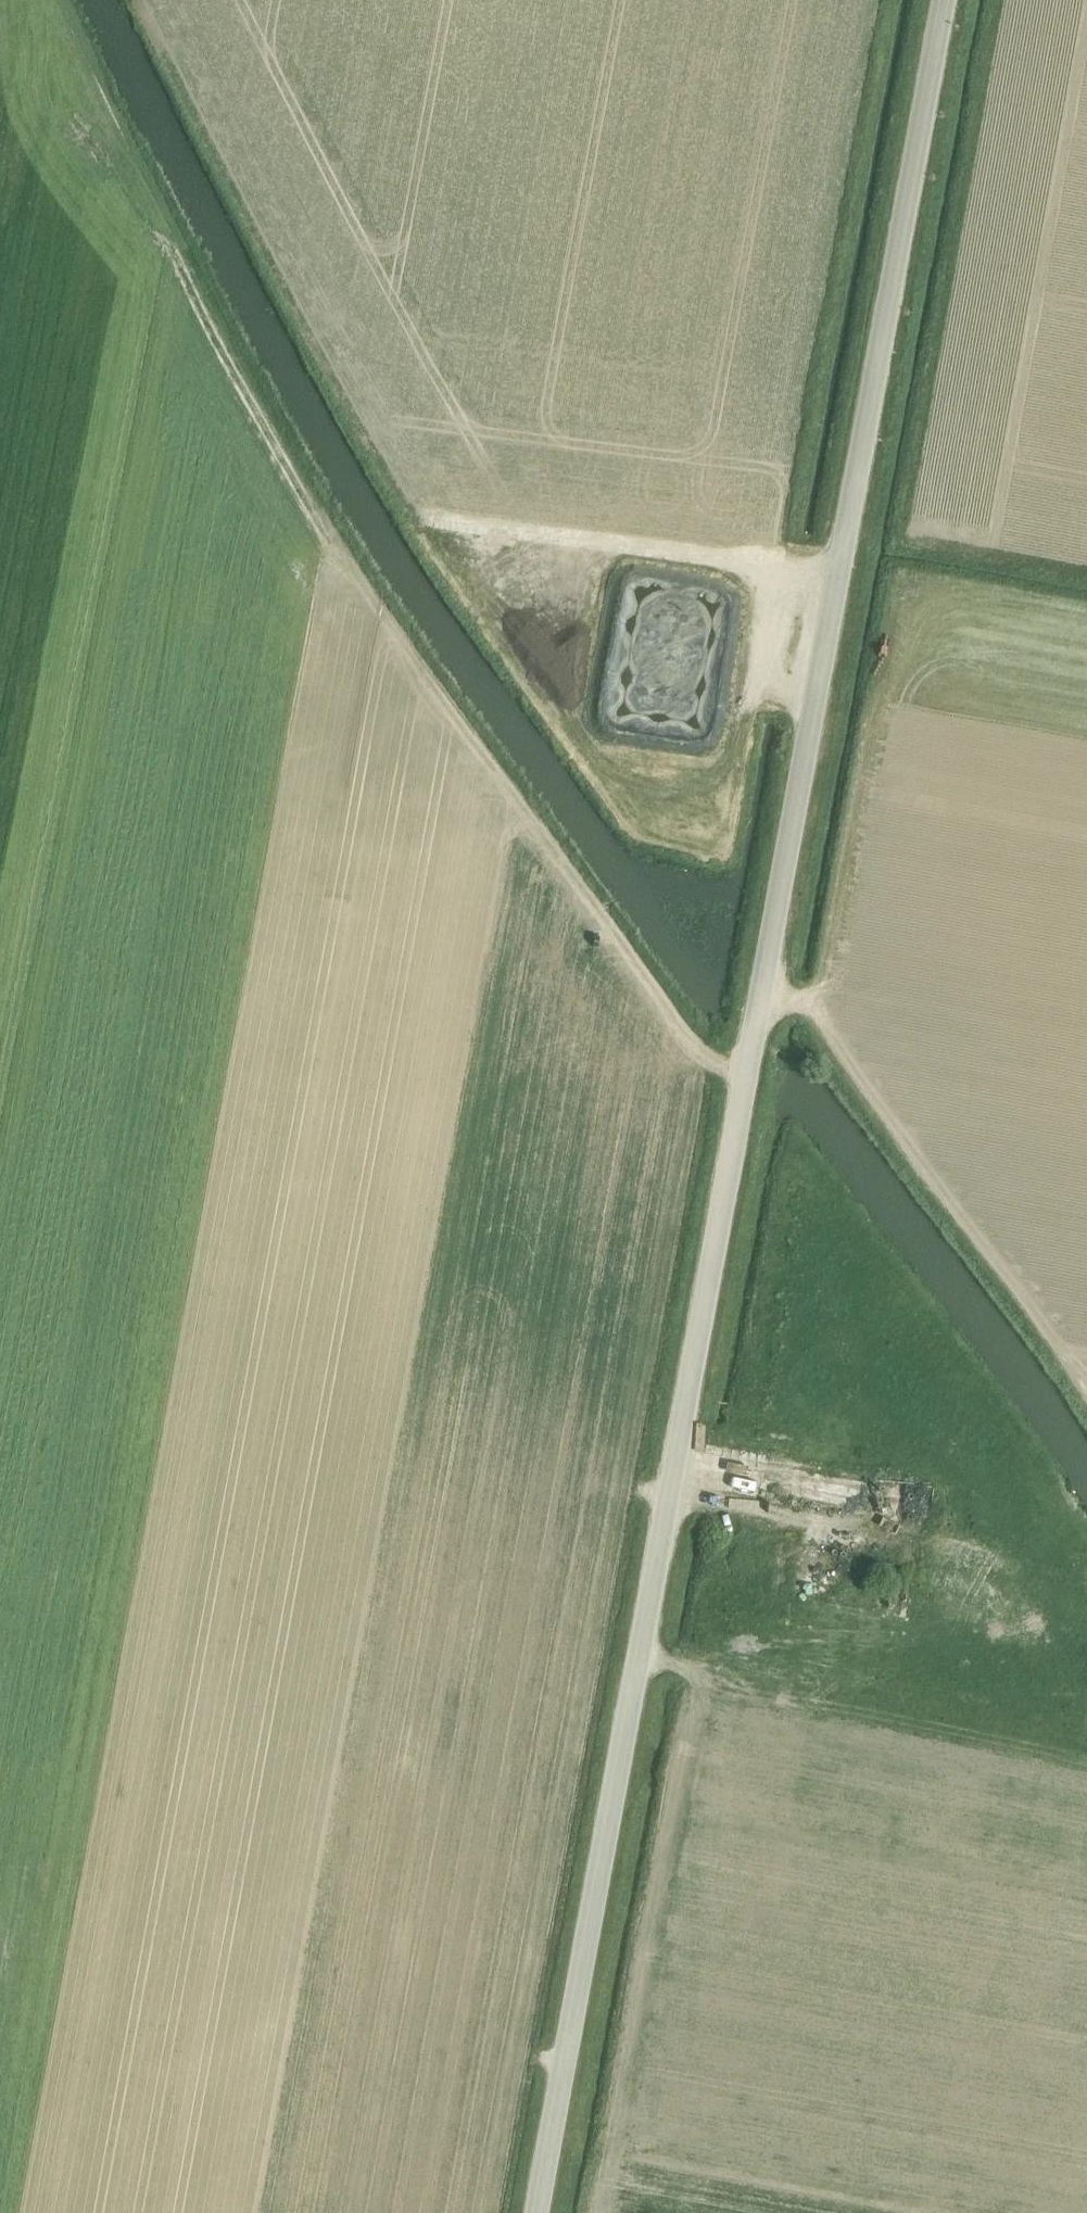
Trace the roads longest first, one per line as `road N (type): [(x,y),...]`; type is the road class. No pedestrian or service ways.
road 1 (tertiary): [(538,2212),(945,0)]

